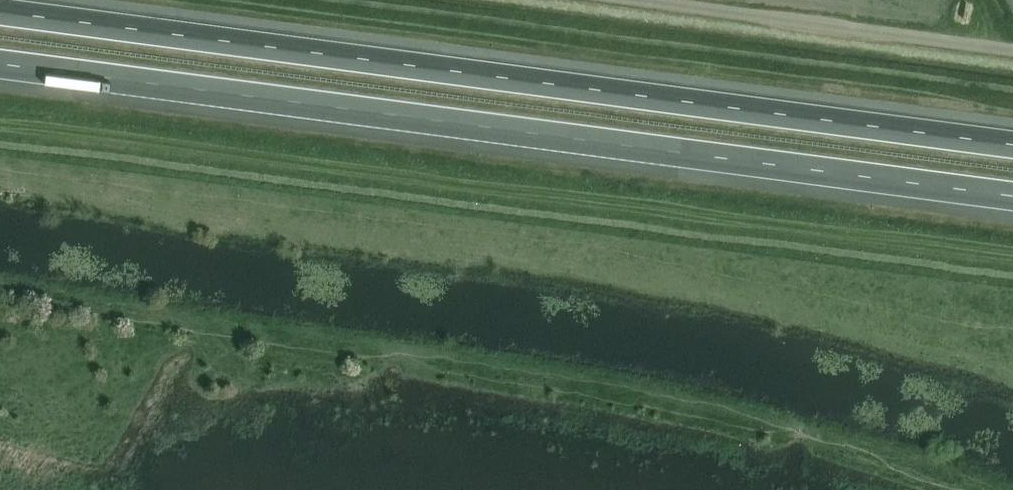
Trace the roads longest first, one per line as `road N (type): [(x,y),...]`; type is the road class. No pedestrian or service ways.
road 1 (motorway): [(1012,145),(0,10)]
road 2 (motorway): [(0,66),(1012,198)]
road 3 (unclassified): [(635,0),(1012,49)]

